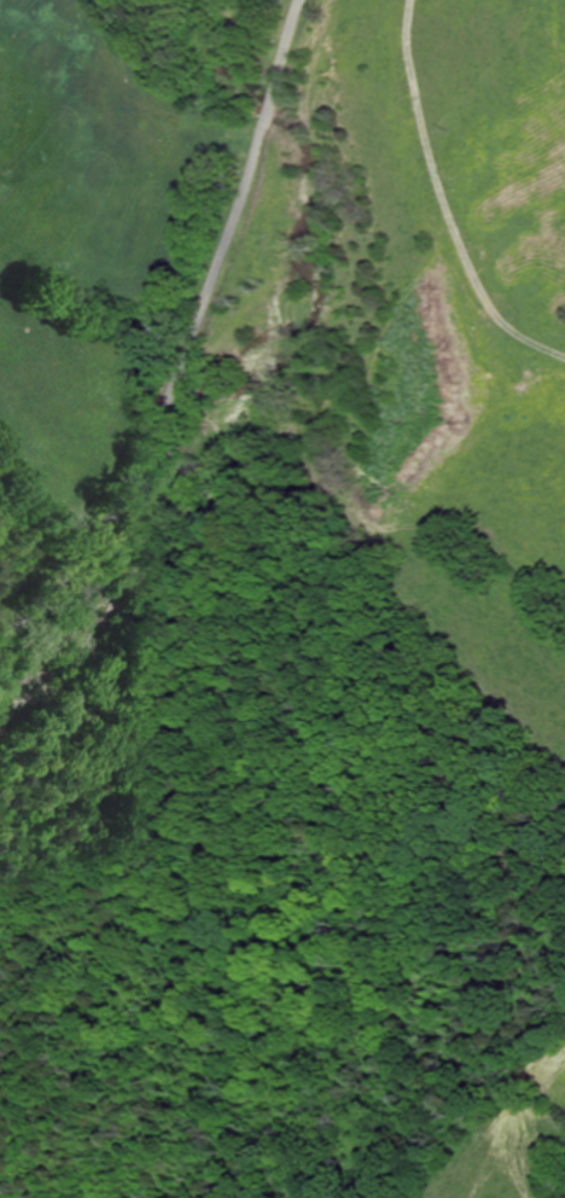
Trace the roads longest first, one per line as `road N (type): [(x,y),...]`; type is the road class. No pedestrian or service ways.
road 1 (residential): [(0,640),(77,562),(148,453),(258,124)]

